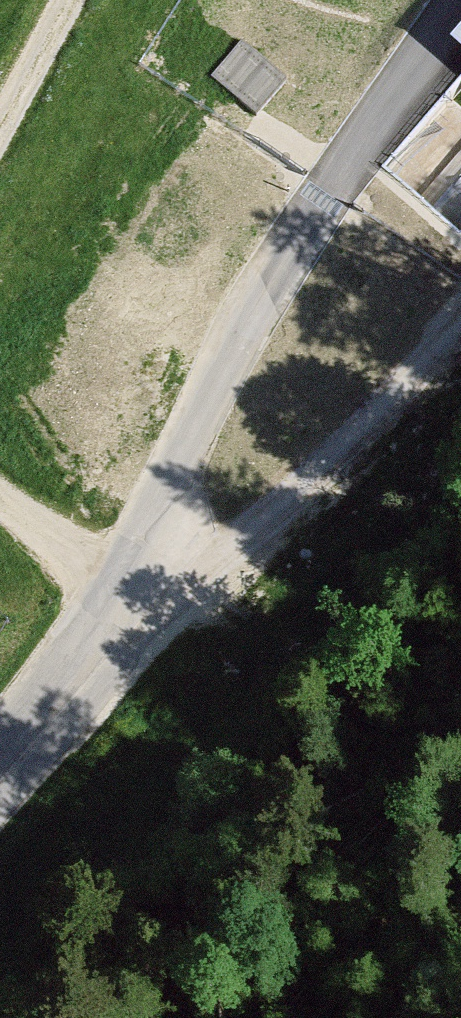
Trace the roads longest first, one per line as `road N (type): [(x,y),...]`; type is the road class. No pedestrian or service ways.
road 1 (unclassified): [(125,603),(262,277),(460,10)]
road 2 (unclassified): [(125,603),(460,370)]
road 3 (unclassified): [(0,748),(125,603)]
road 4 (track): [(0,483),(125,603)]
road 5 (track): [(63,0),(0,120)]

